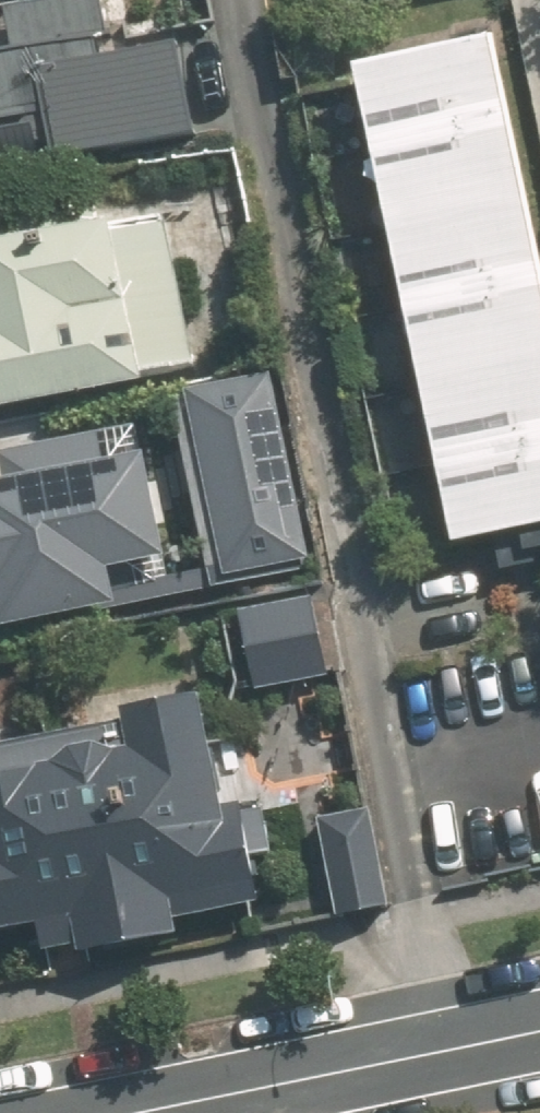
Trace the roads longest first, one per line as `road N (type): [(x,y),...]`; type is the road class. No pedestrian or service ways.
road 1 (tertiary): [(539,1025),(111,1112)]

